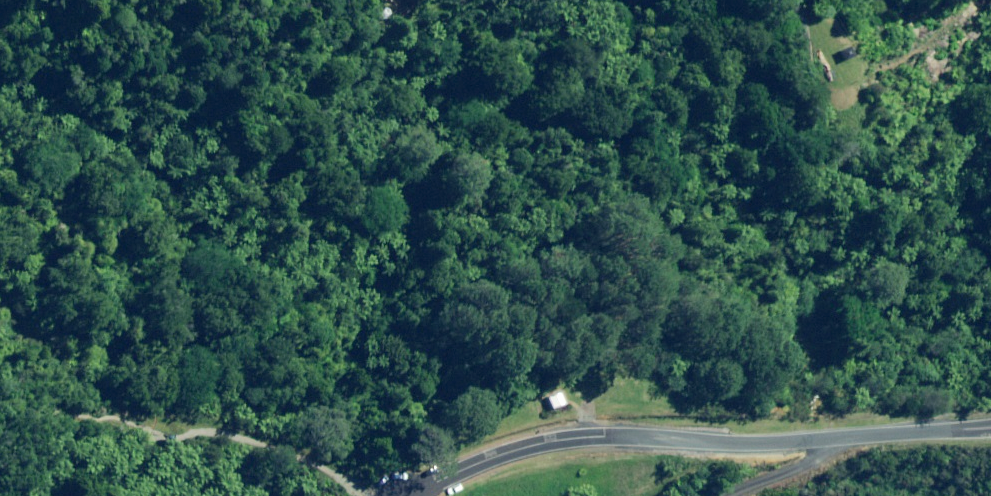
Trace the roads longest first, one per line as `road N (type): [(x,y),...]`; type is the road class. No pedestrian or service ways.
road 1 (unclassified): [(990,434),(852,427),(585,439),(502,459),(416,495)]
road 2 (track): [(125,437),(0,287)]
road 3 (track): [(745,495),(852,427)]

